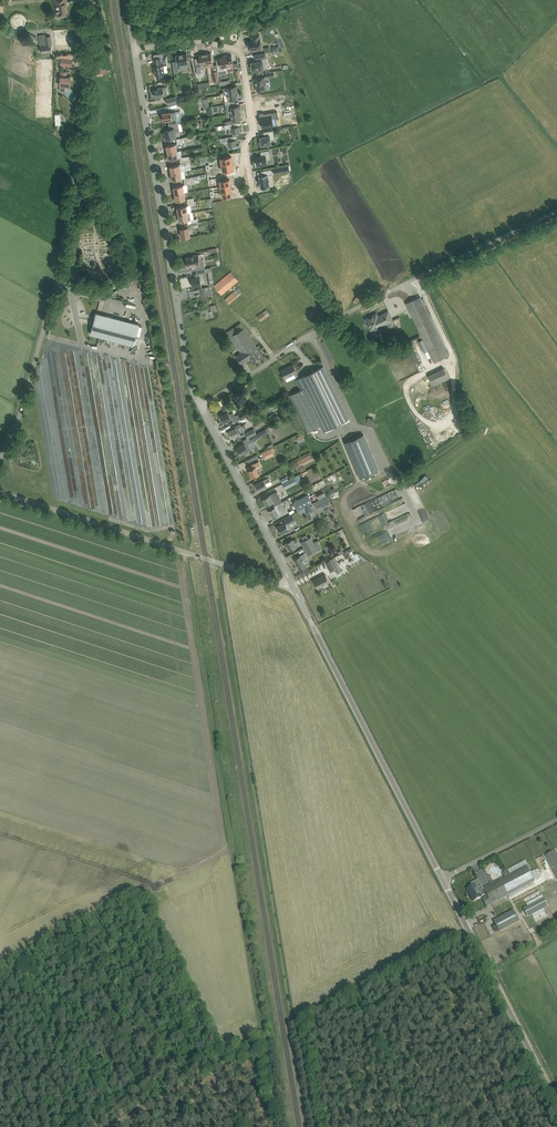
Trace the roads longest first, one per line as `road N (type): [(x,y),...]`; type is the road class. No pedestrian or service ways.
road 1 (unclassified): [(0,458),(70,233),(91,0)]
road 2 (track): [(298,1026),(222,564)]
road 3 (unclassified): [(201,406),(337,318),(556,211)]
road 4 (tertiary): [(201,406),(190,380),(135,49)]
road 5 (tertiary): [(442,879),(291,582)]
road 6 (unclassified): [(291,582),(0,491)]
road 7 (unclassified): [(252,191),(246,146),(254,130),(240,49),(199,41),(135,49)]
road 8 (tertiary): [(556,1103),(442,879)]
road 9 (track): [(298,1026),(302,1014),(467,927)]
road 10 (tertiary): [(291,582),(201,406)]
road 11 (unclassified): [(442,879),(556,819)]

